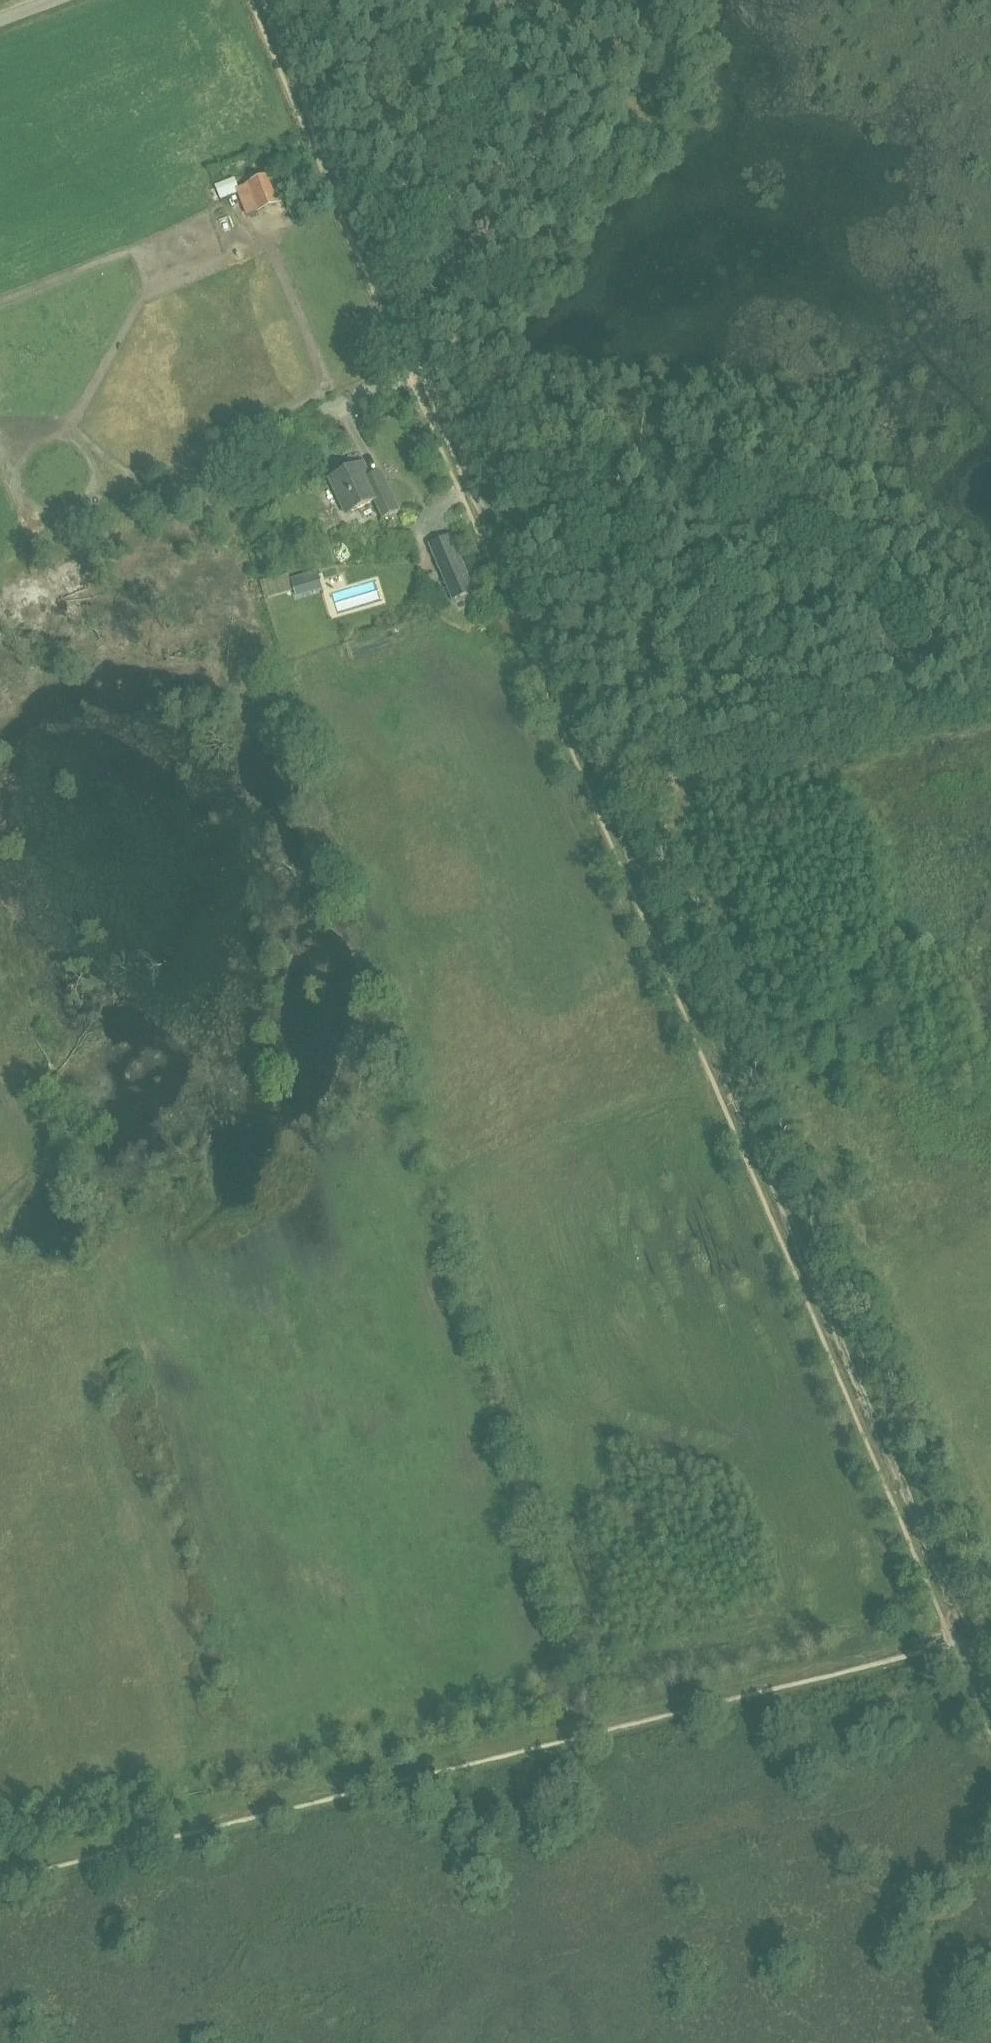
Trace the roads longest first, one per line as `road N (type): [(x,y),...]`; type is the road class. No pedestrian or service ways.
road 1 (track): [(990,1673),(265,0)]
road 2 (track): [(957,1637),(0,1874)]
road 3 (track): [(0,564),(193,472)]

